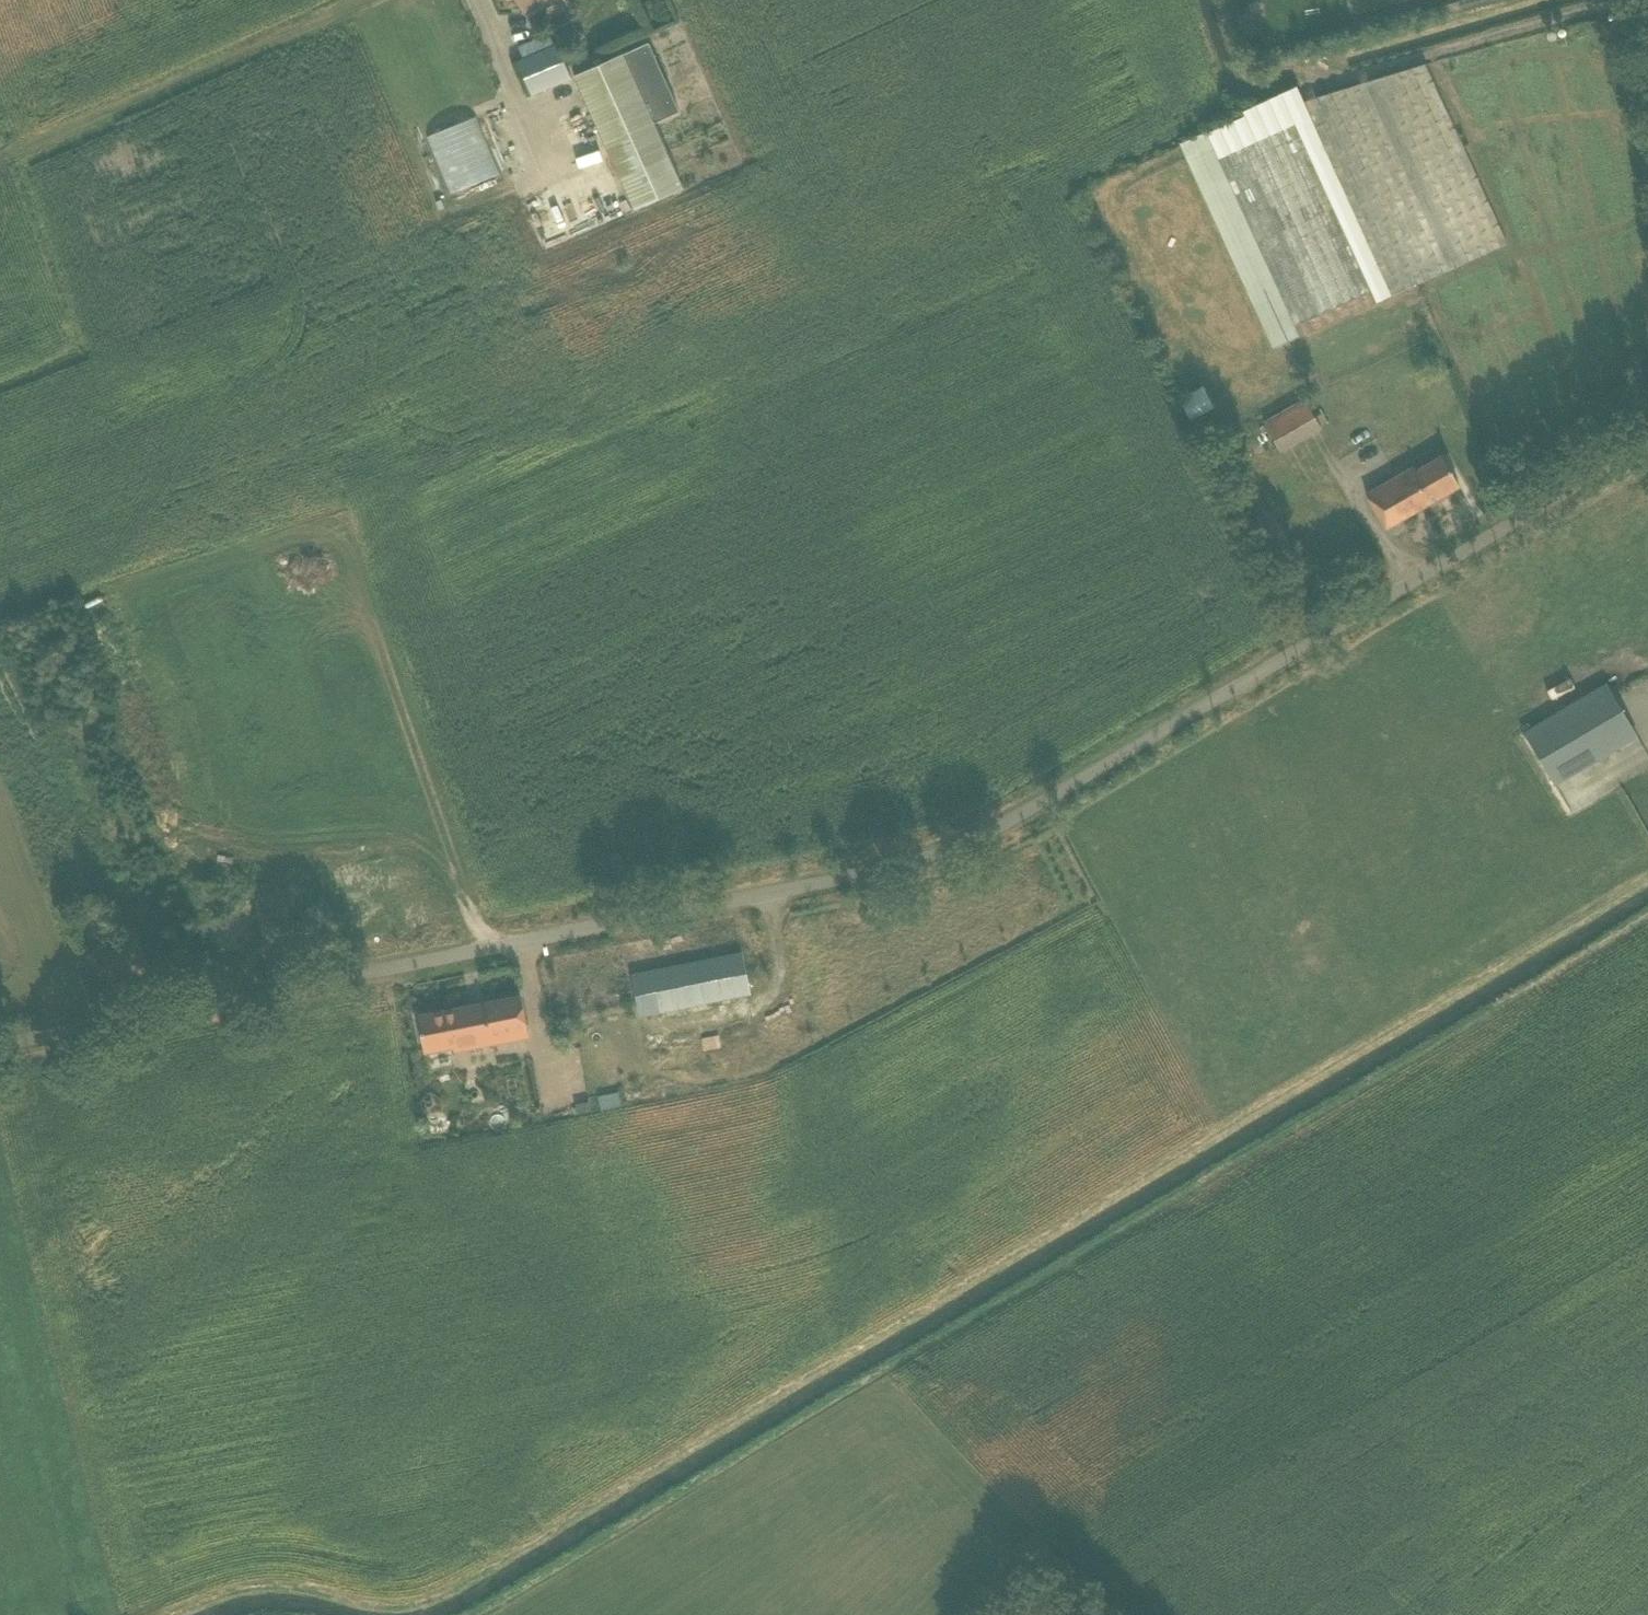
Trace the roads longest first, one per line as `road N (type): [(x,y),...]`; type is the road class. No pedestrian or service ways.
road 1 (unclassified): [(0,1039),(866,876),(991,833),(1647,442)]
road 2 (track): [(481,1614),(1647,928)]
road 3 (track): [(0,161),(355,0)]

